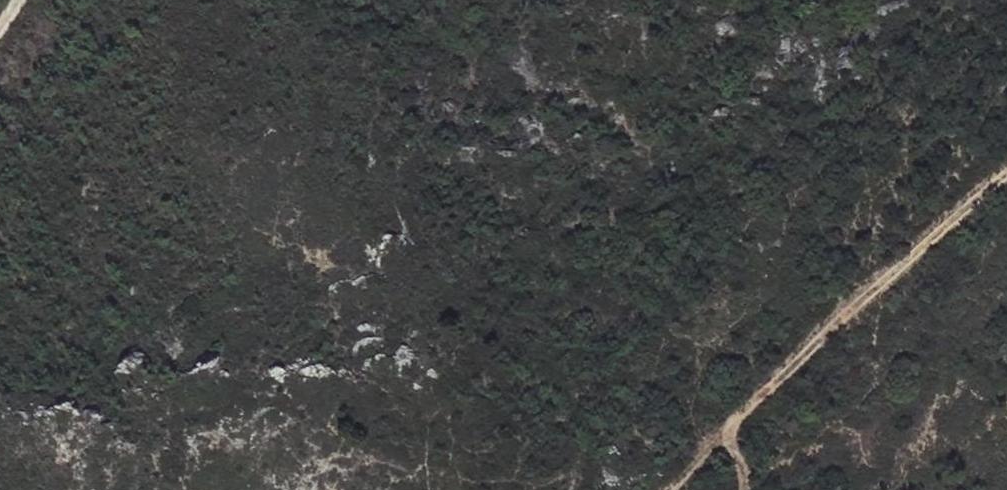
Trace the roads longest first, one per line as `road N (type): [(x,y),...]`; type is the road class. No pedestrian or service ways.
road 1 (track): [(672,489),(826,330),(1006,172)]

